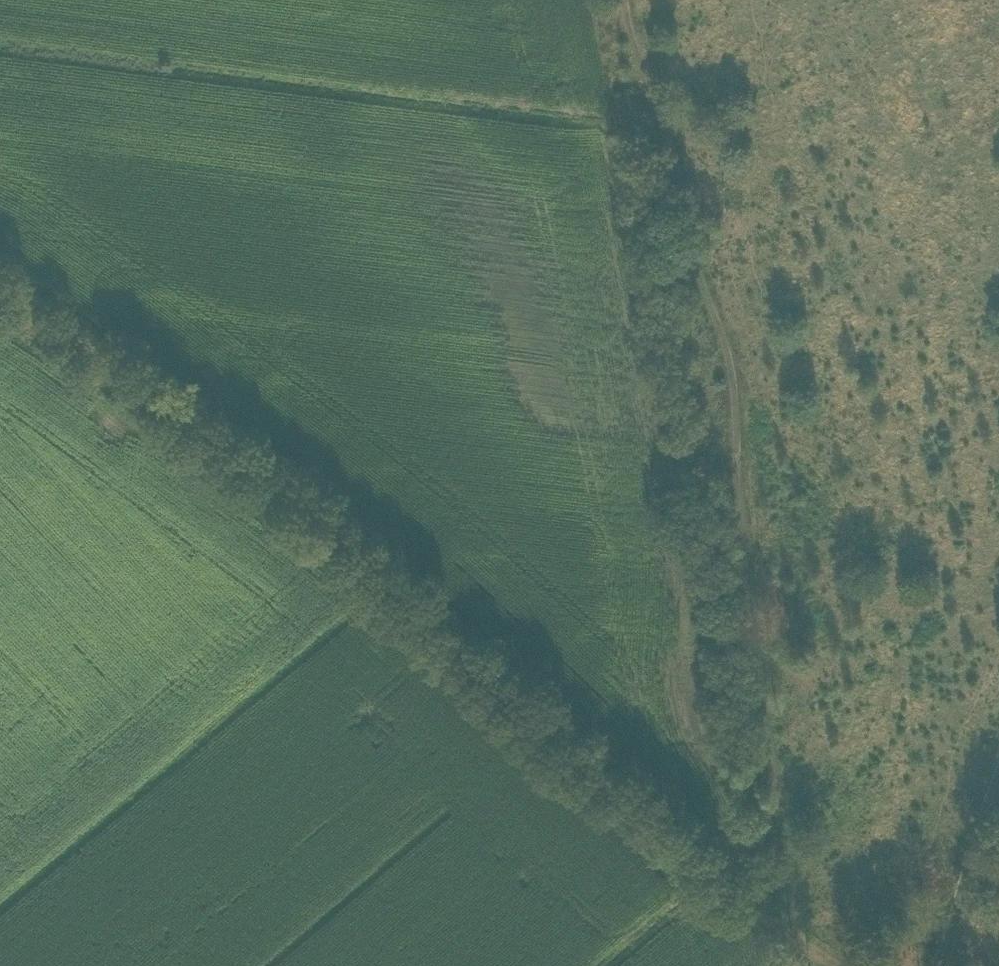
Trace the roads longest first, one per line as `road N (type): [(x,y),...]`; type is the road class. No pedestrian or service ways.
road 1 (track): [(0,317),(167,425),(489,681),(698,874),(812,957)]
road 2 (track): [(621,0),(662,122),(697,276),(731,348),(747,580),(786,903),(812,957)]
road 3 (track): [(931,965),(998,761)]

